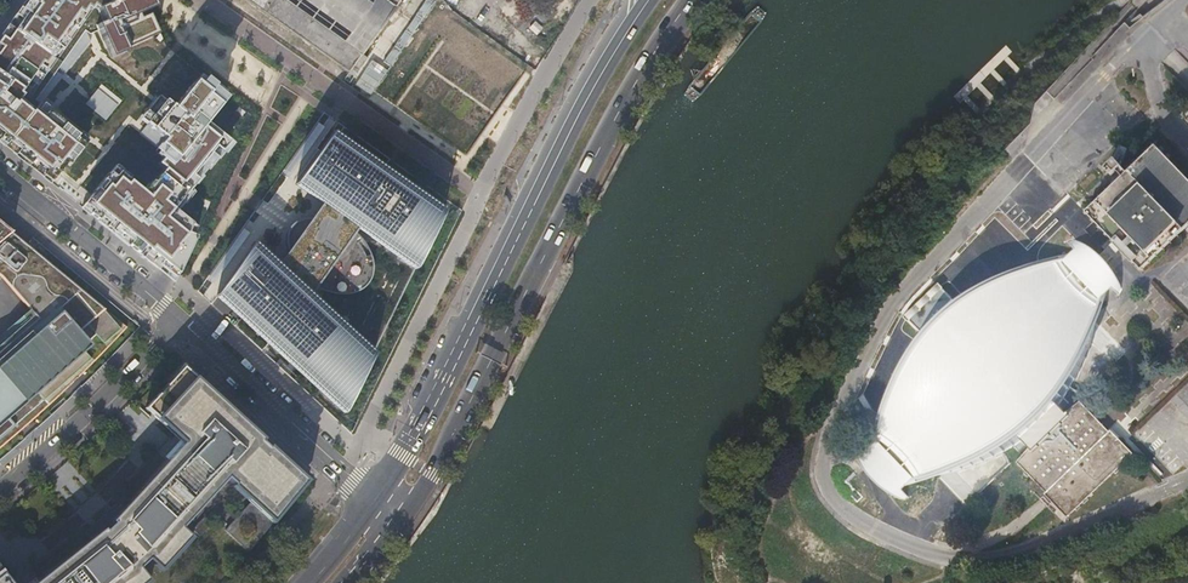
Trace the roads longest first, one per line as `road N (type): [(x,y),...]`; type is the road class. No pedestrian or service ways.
road 1 (primary): [(403,518),(621,109),(693,0)]
road 2 (primary): [(644,0),(374,500)]
road 3 (residential): [(180,319),(374,500)]
road 4 (residential): [(180,319),(0,489)]
road 5 (residential): [(0,173),(180,319)]

